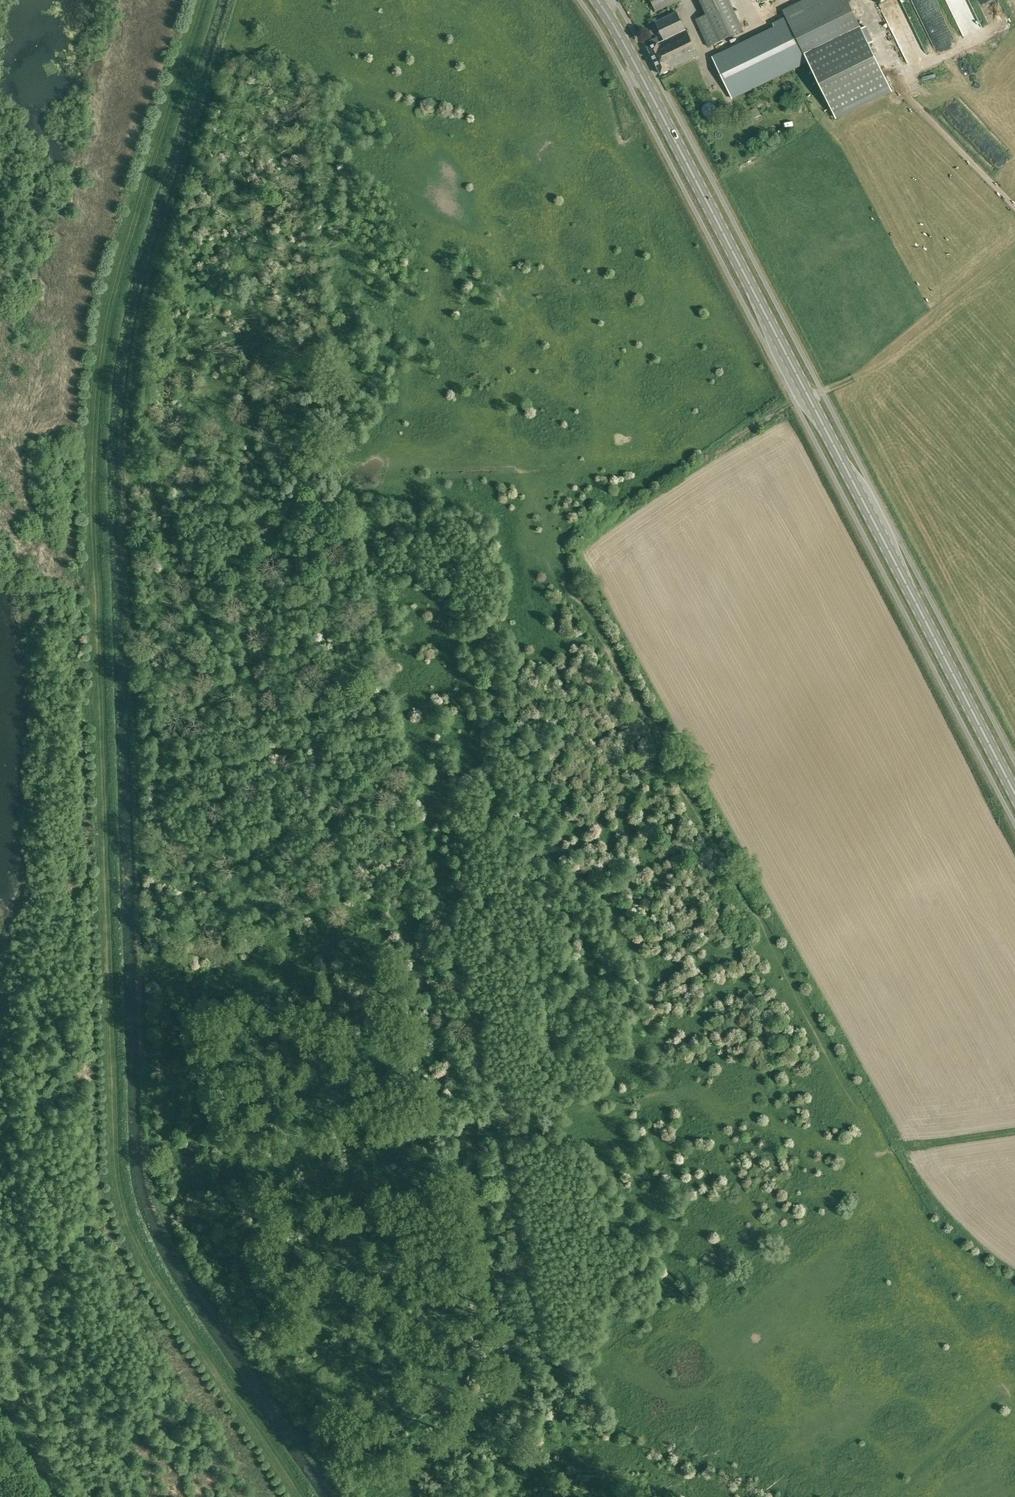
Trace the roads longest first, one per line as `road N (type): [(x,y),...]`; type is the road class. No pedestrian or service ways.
road 1 (primary): [(1014,788),(597,0)]
road 2 (track): [(1014,207),(902,92),(858,0)]
road 3 (track): [(1014,250),(857,377),(809,398)]

